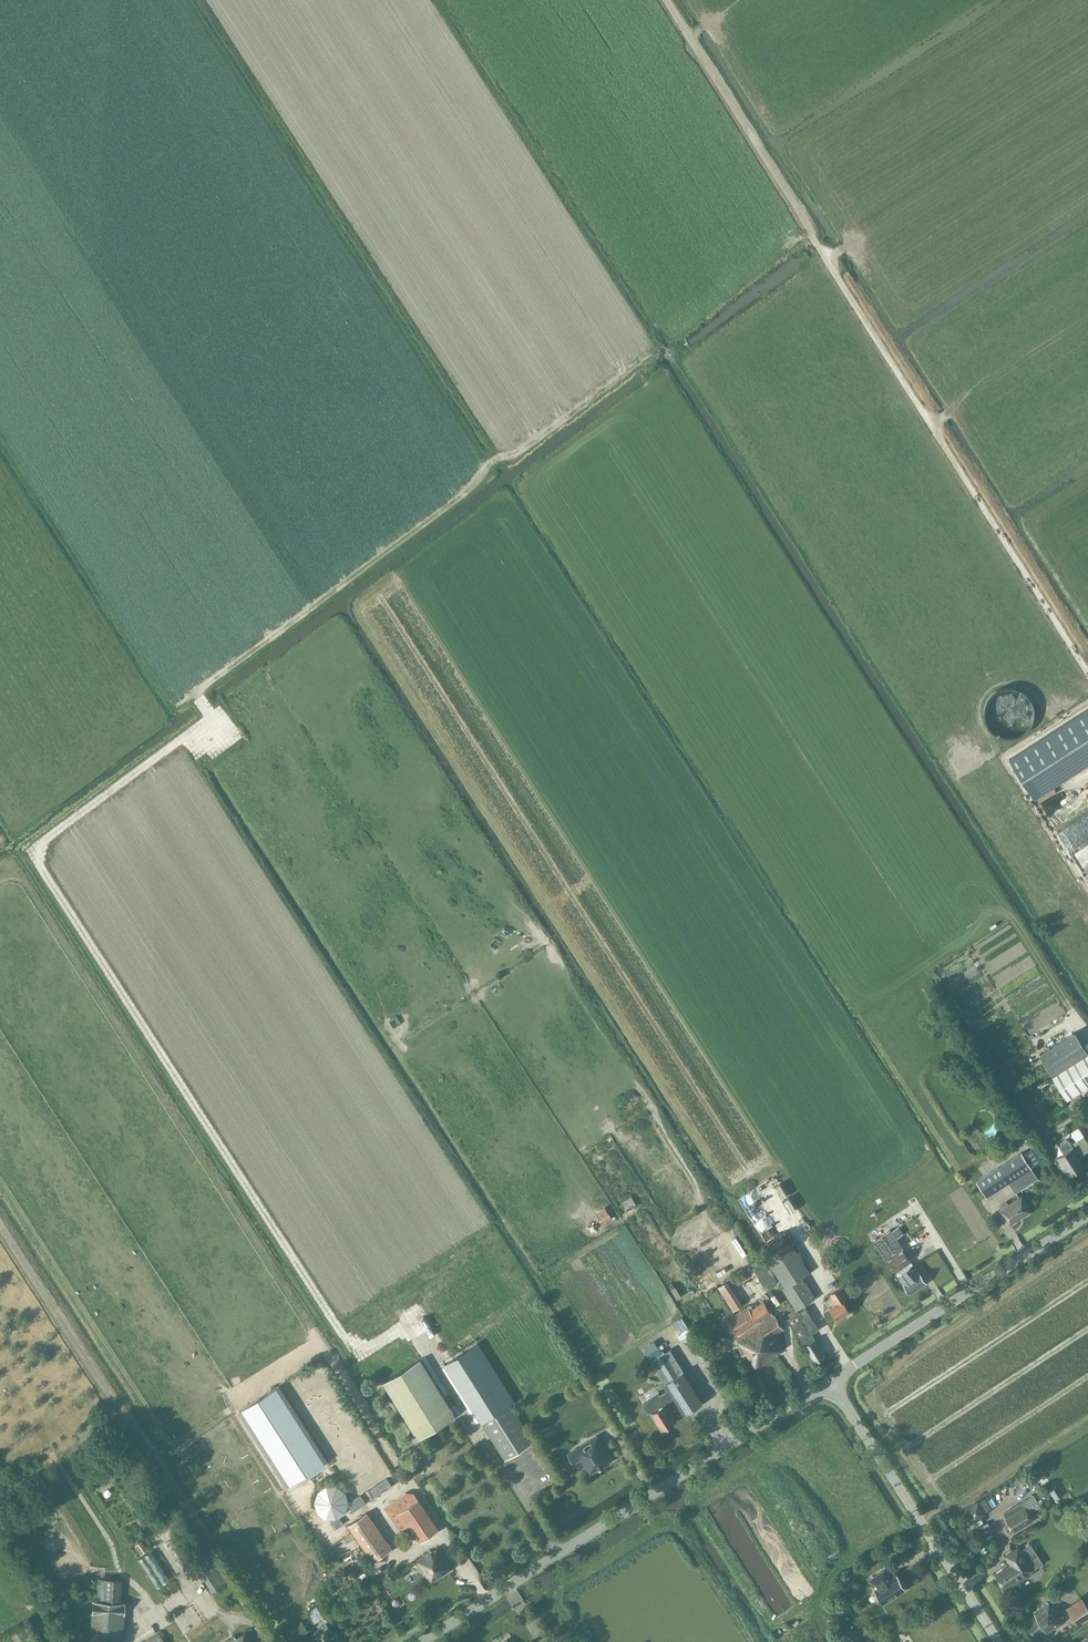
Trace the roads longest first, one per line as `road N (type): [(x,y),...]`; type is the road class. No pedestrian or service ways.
road 1 (track): [(0,1222),(273,1641)]
road 2 (unclassified): [(425,1641),(835,1386)]
road 3 (unclassified): [(1000,1641),(835,1386)]
road 4 (unclassified): [(835,1386),(1087,1223)]

